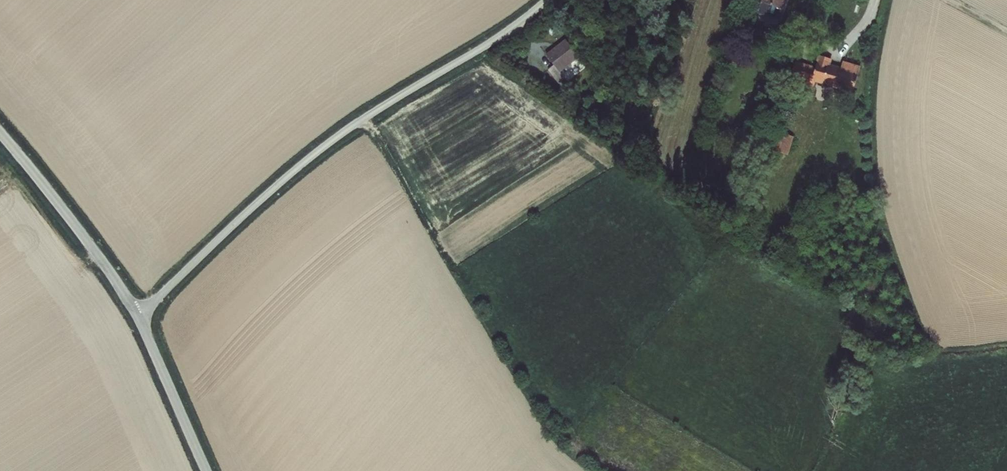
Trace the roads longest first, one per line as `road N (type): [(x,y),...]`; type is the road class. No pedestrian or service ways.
road 1 (unclassified): [(545,0),(505,35),(321,148),(137,318)]
road 2 (unclassified): [(137,318),(0,132)]
road 3 (unclassified): [(207,470),(137,318)]

